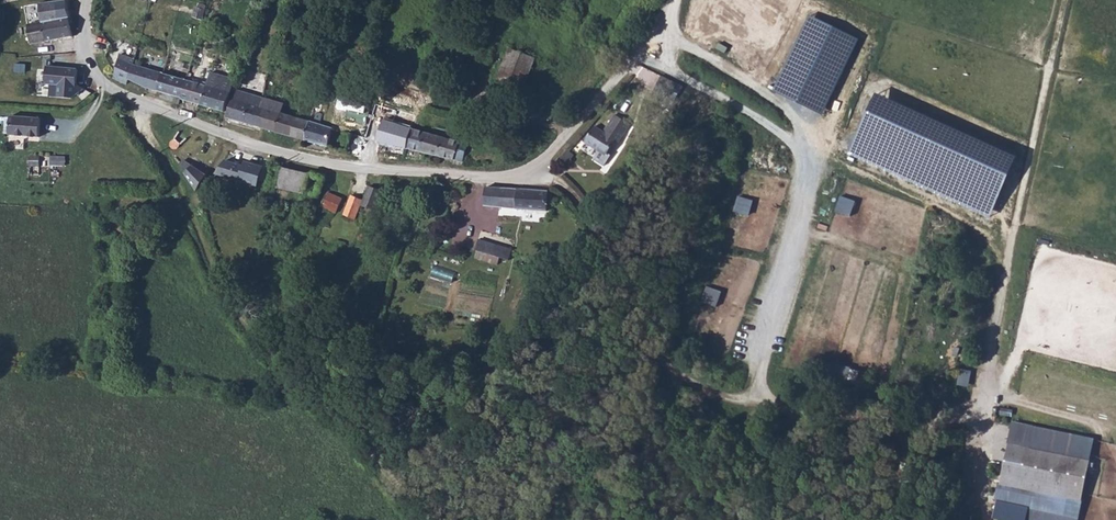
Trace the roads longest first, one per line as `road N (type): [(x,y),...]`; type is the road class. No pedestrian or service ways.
road 1 (track): [(570,195),(647,350),(695,387),(809,412),(978,409),(1065,0)]
road 2 (unclassified): [(88,0),(82,42),(102,85),(226,136),(326,165),(400,174),(529,170)]
road 3 (track): [(653,26),(773,97),(800,135),(807,167),(801,225),(752,402)]
road 4 (track): [(600,105),(669,0)]

